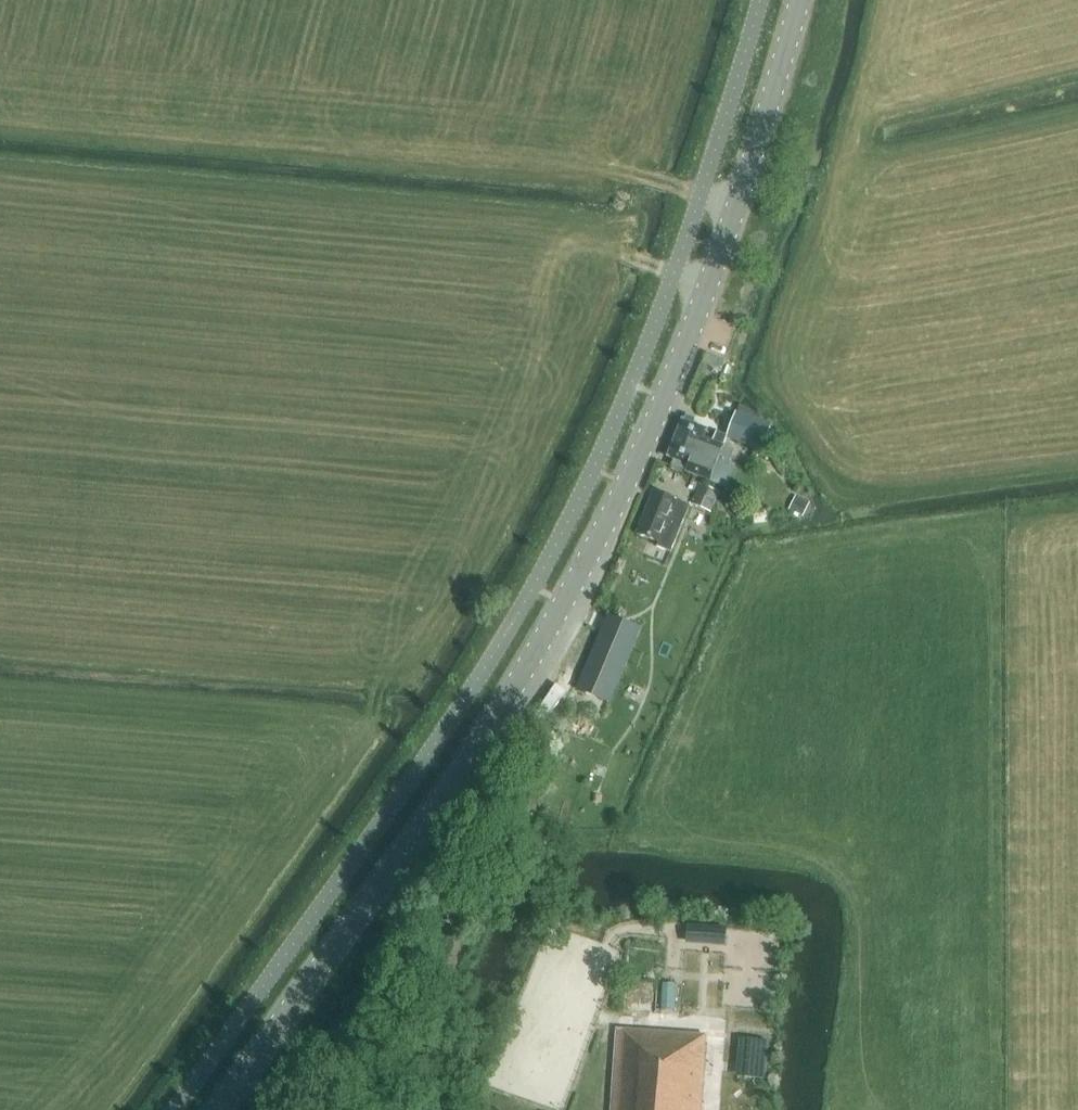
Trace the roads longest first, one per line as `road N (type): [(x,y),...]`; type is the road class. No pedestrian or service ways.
road 1 (secondary): [(217,1109),(494,718),(596,541),(713,273),(800,0)]

